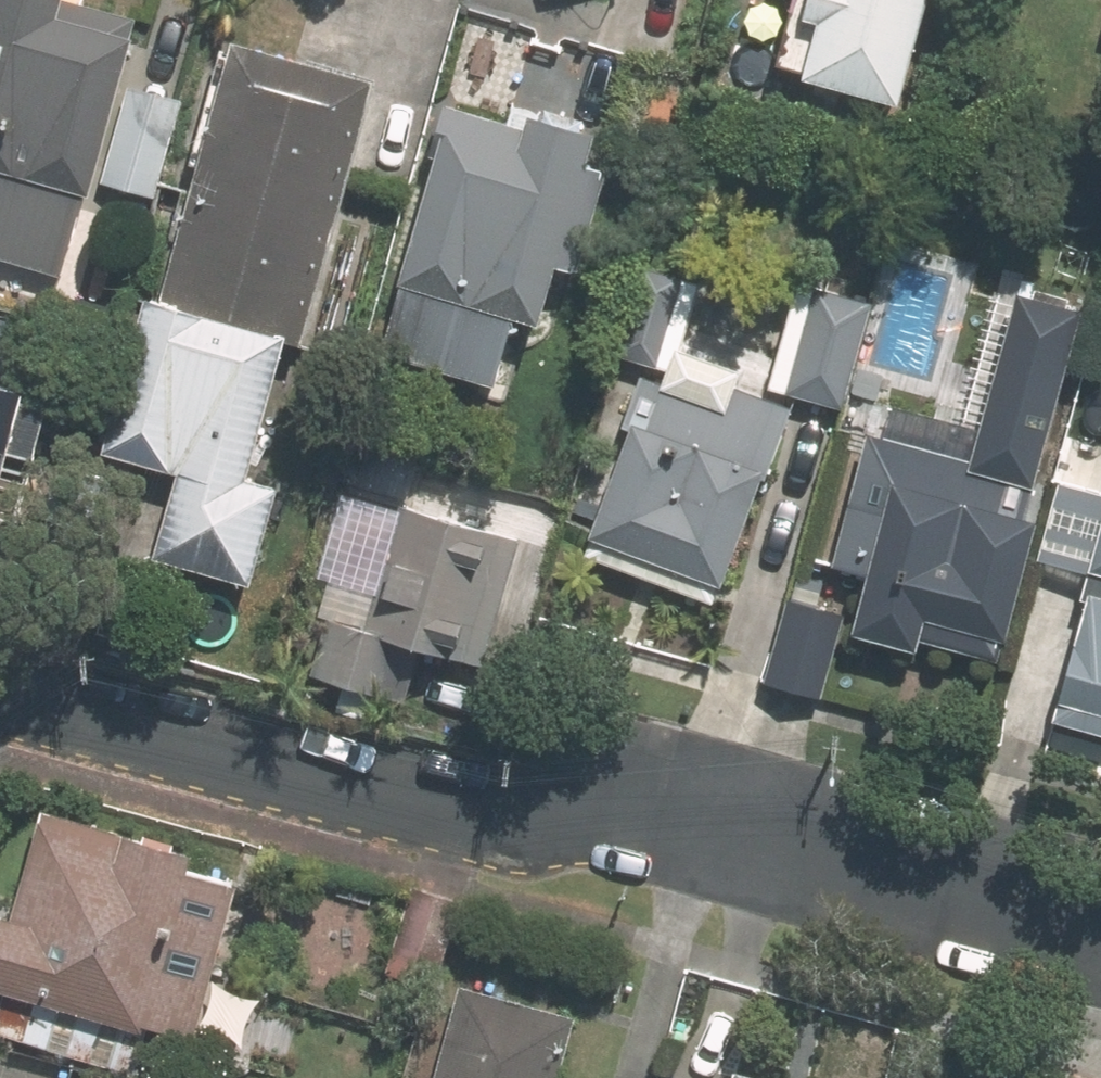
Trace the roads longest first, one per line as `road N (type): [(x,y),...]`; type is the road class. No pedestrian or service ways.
road 1 (residential): [(1100,917),(632,789),(505,812),(0,681)]

